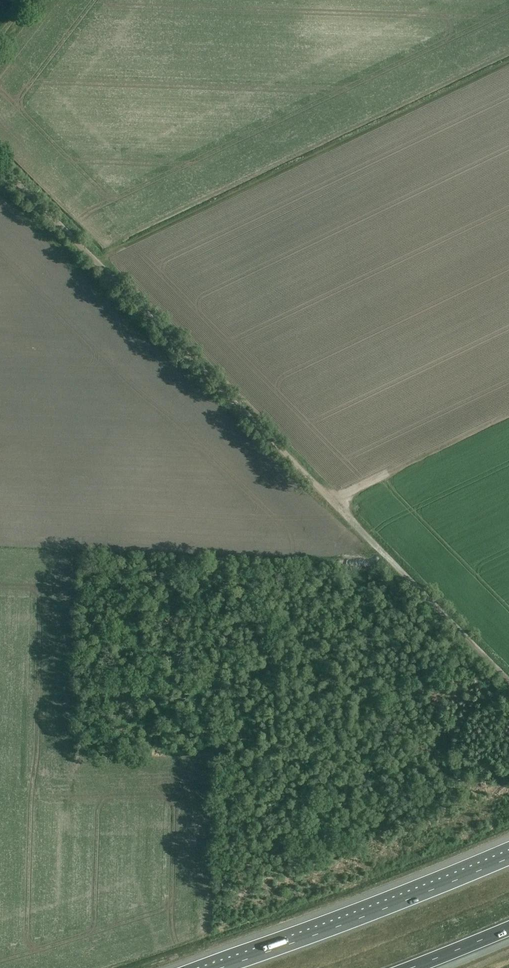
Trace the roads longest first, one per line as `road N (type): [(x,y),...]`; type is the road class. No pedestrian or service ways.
road 1 (unclassified): [(508,682),(0,164)]
road 2 (motorway): [(508,857),(222,967)]
road 3 (track): [(508,421),(336,505)]

